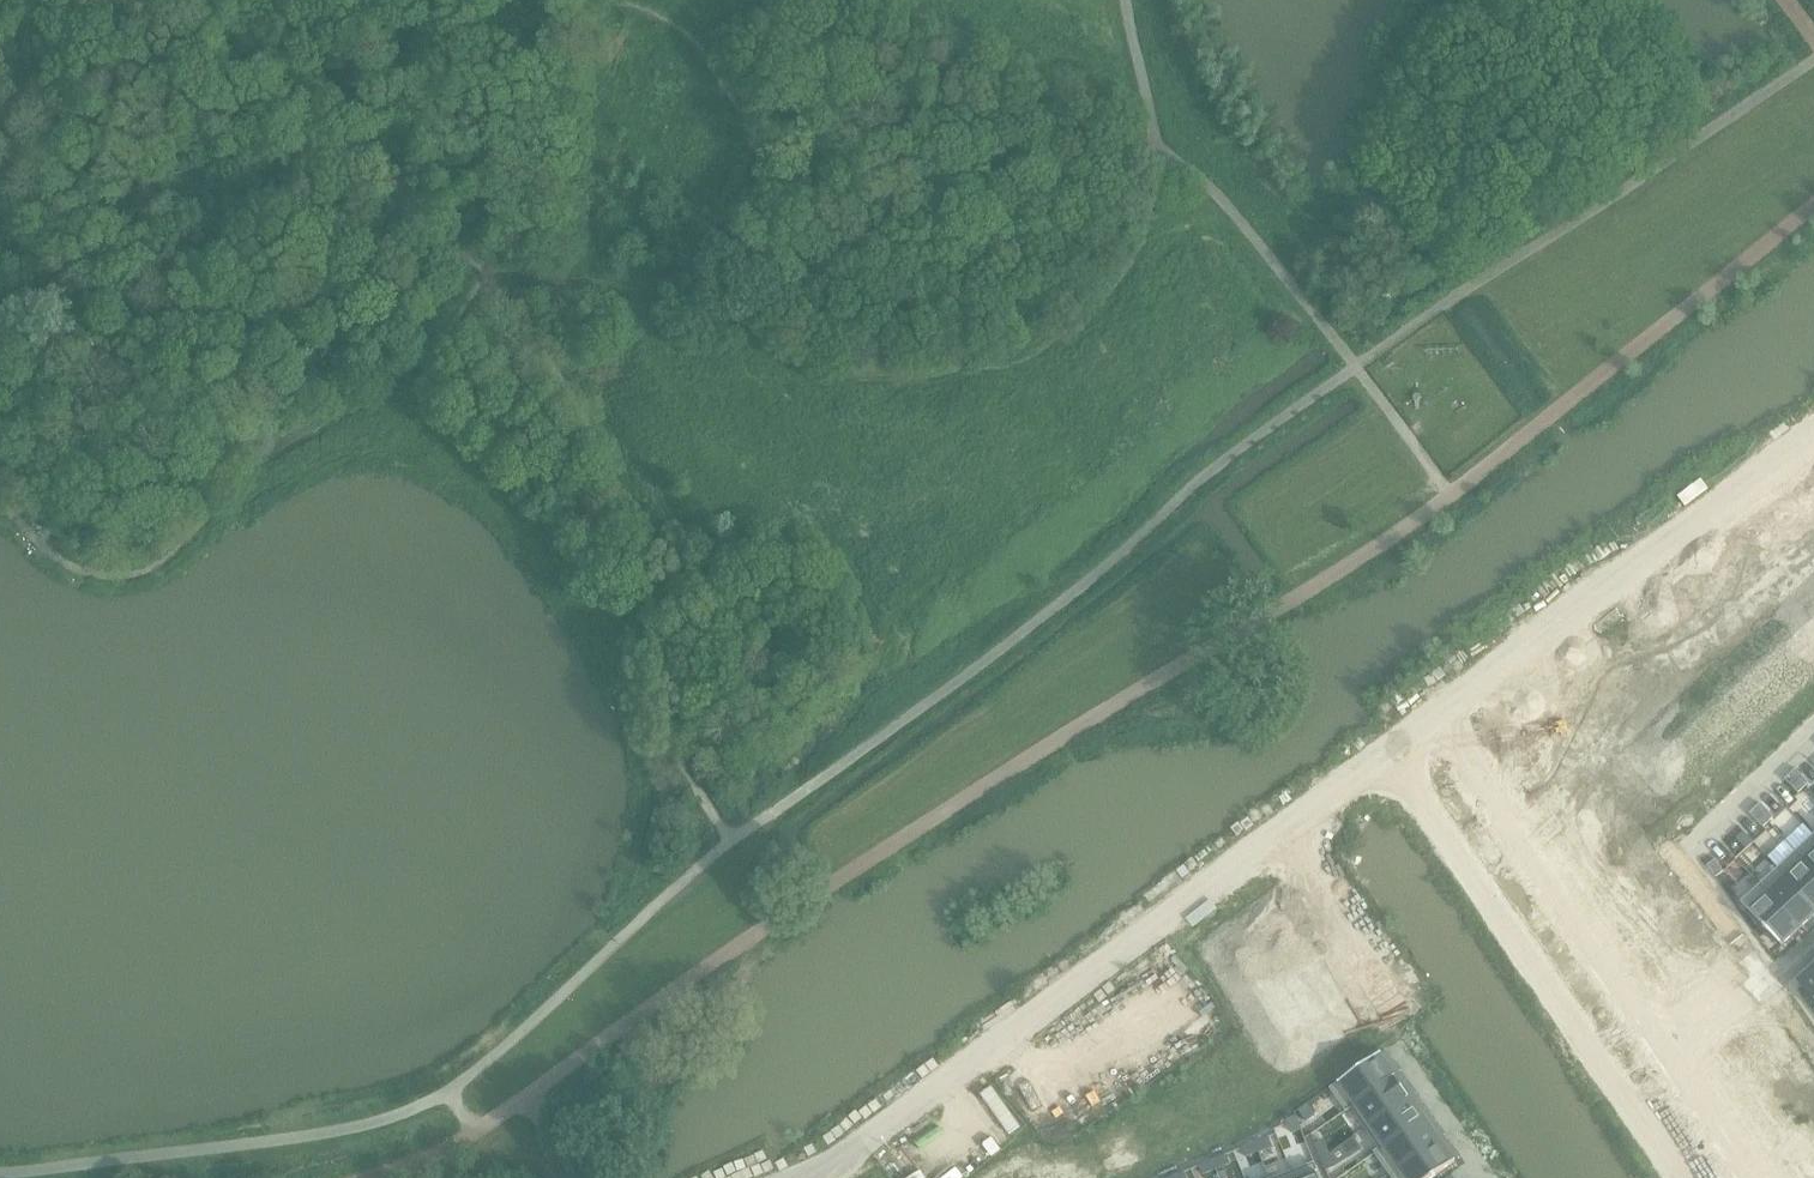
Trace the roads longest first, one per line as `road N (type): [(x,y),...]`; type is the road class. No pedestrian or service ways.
road 1 (residential): [(1484,782),(1668,1055)]
road 2 (residential): [(1813,944),(1668,1055)]
road 3 (residential): [(1668,1055),(1756,1177)]

